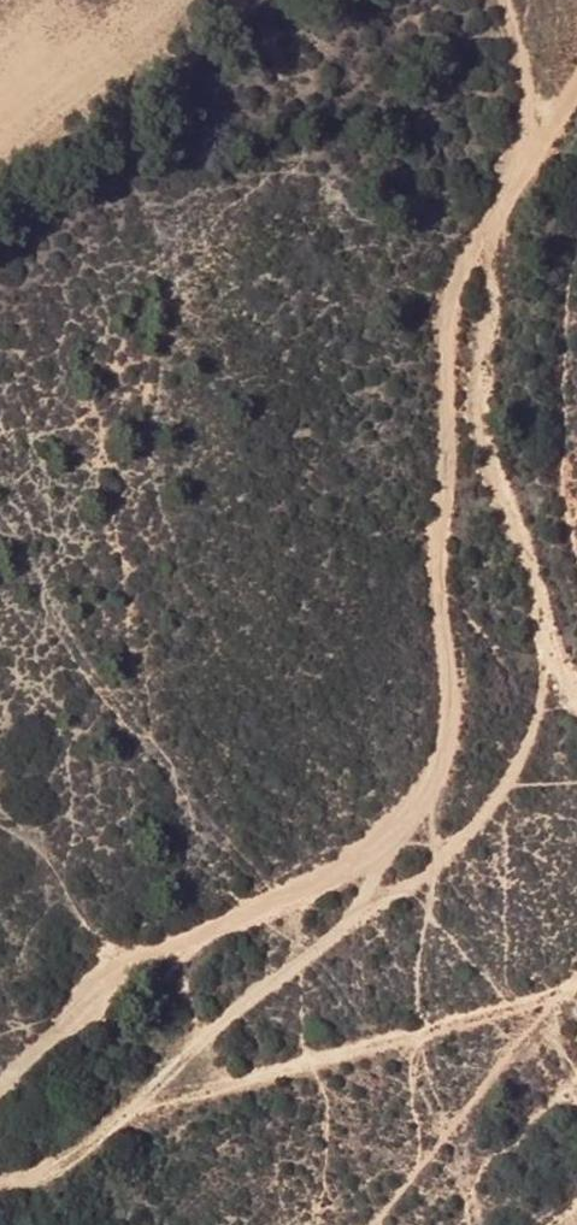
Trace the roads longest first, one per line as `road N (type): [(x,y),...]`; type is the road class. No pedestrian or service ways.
road 1 (track): [(527,122),(479,371),(455,440),(437,537),(452,719),(441,771),(338,928),(121,1109),(0,1192)]
road 2 (track): [(338,928),(513,779),(556,709),(560,647),(479,371)]
road 3 (track): [(0,1082),(90,999),(346,880),(409,831)]
road 4 (track): [(121,1109),(561,989),(576,978)]
road 5 (track): [(503,0),(527,122)]

